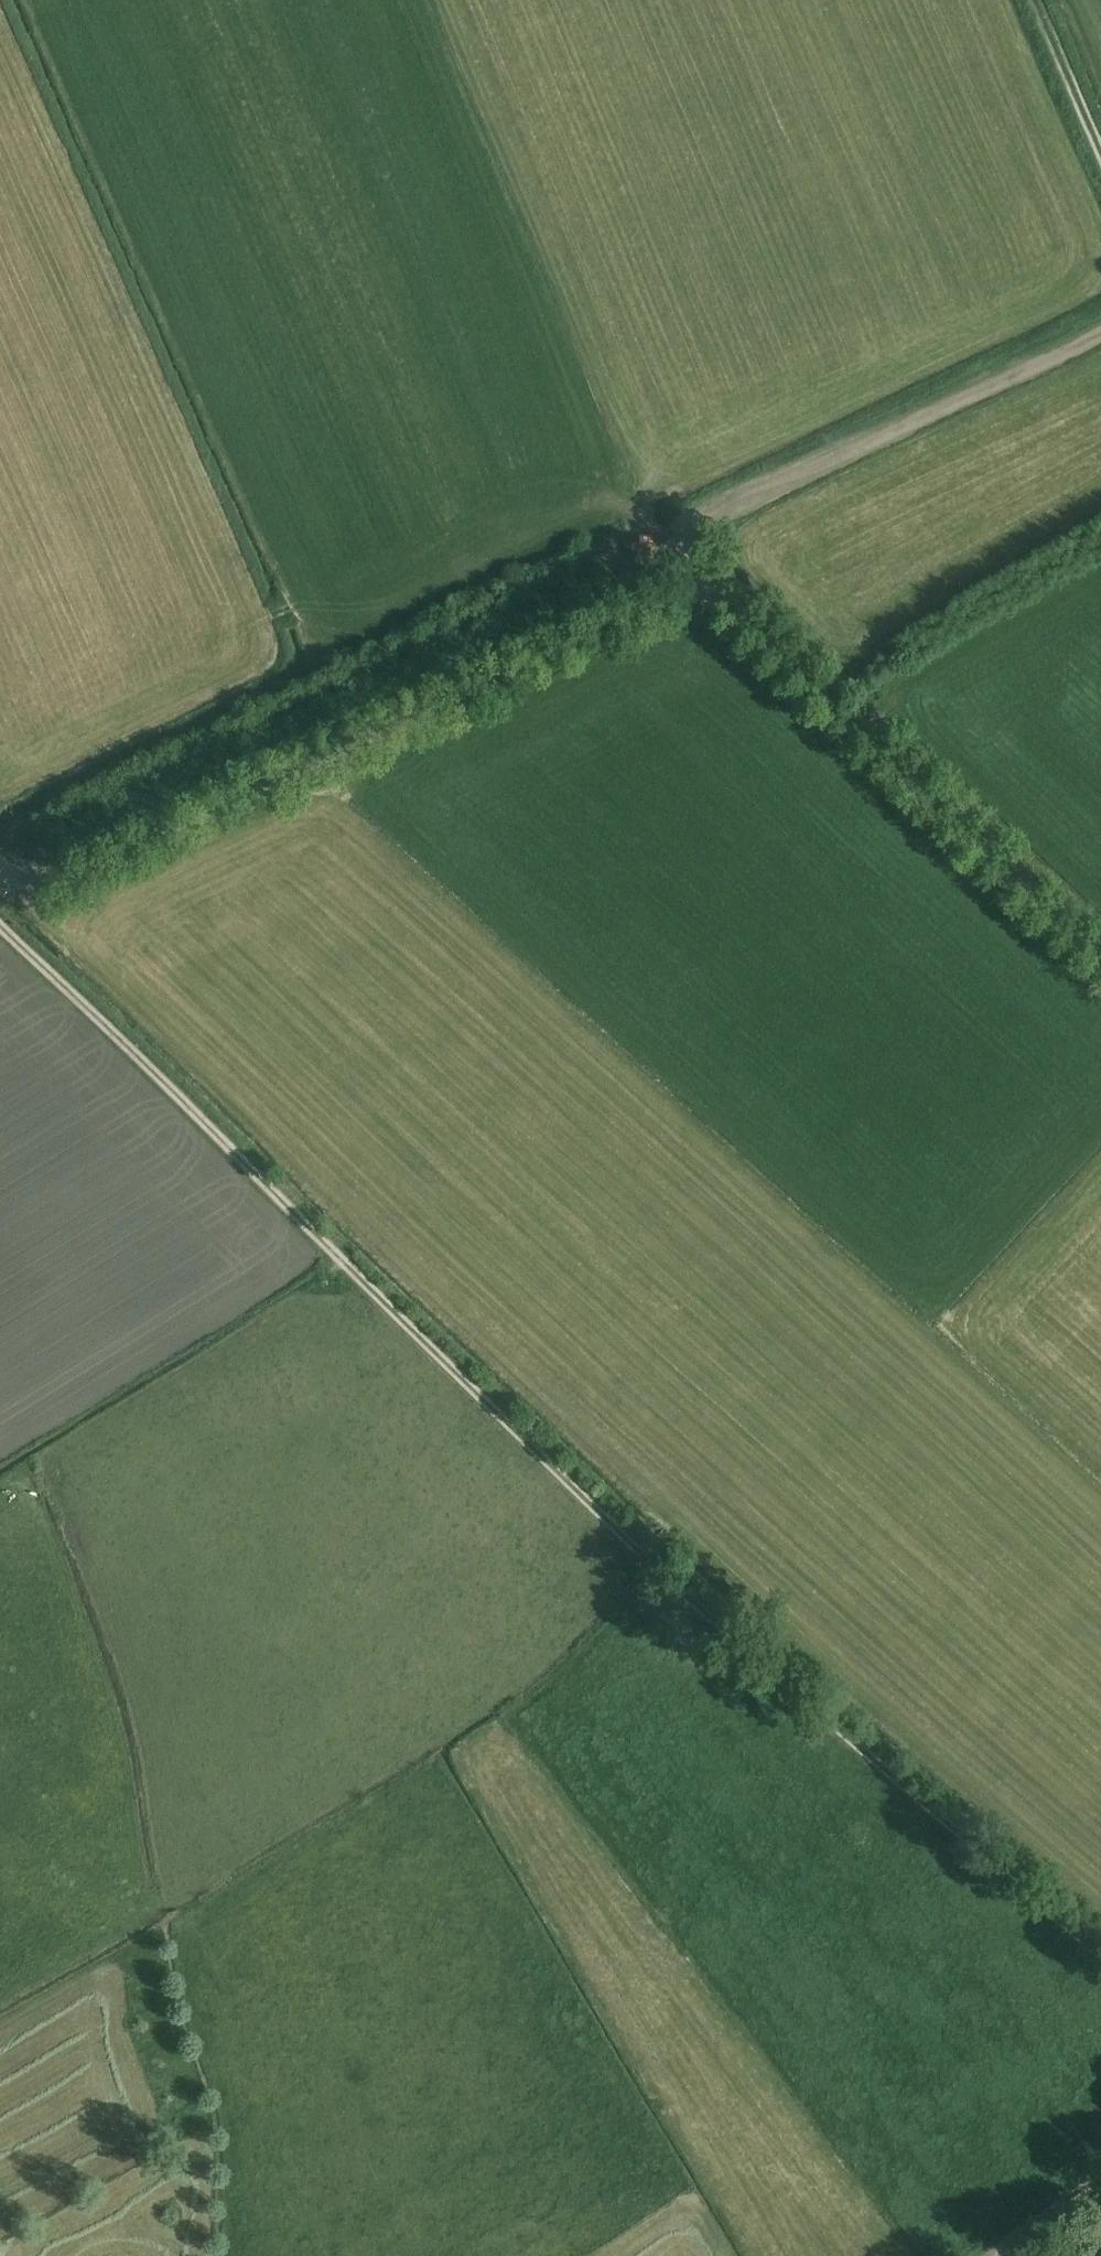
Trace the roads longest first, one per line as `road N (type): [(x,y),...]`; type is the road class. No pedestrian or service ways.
road 1 (track): [(1100,1939),(0,907)]
road 2 (unclassified): [(1100,950),(732,605),(690,590),(66,876),(0,870)]
road 3 (track): [(986,2255),(1100,2175)]

